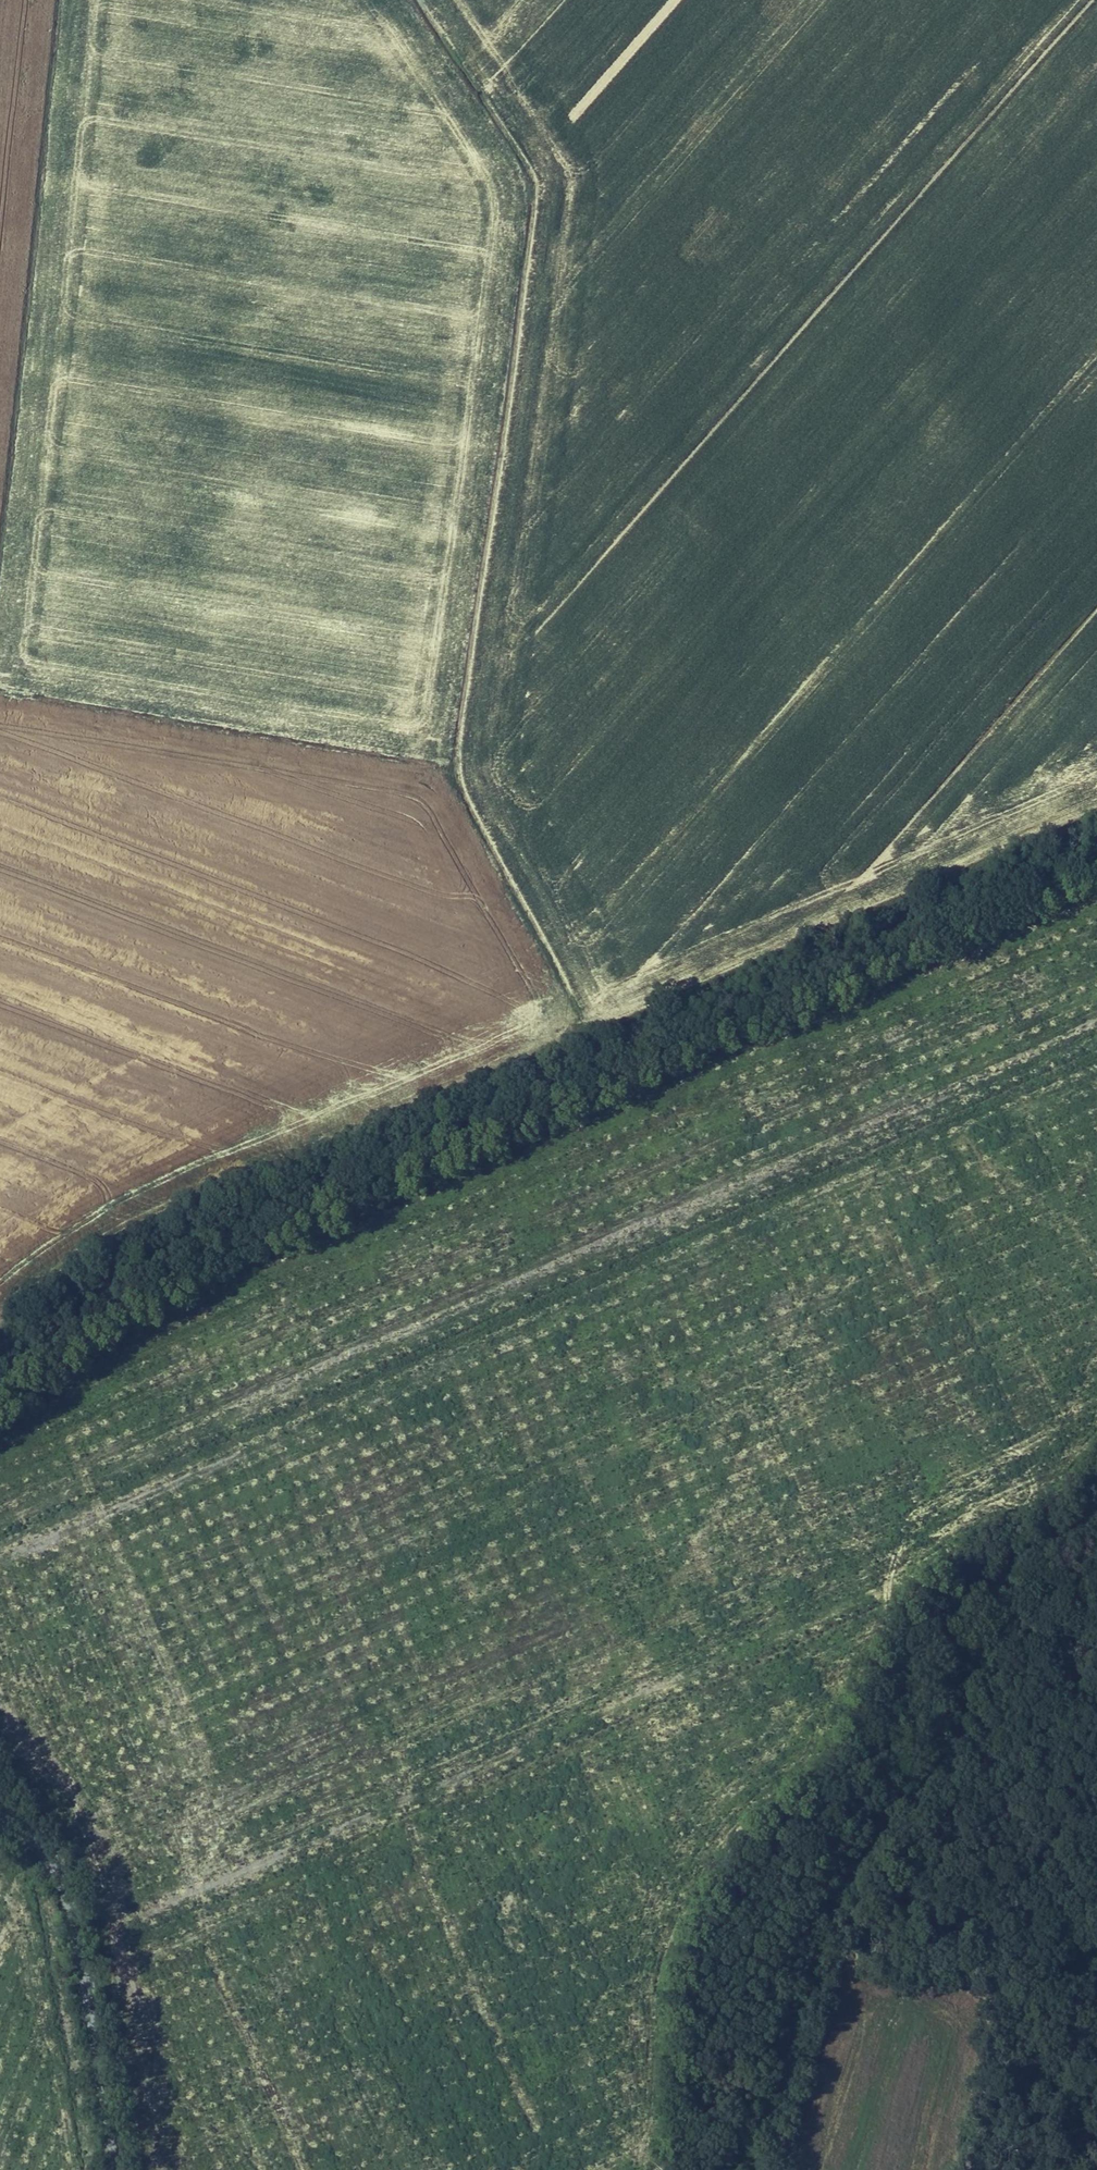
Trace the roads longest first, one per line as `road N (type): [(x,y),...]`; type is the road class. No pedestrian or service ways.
road 1 (tertiary): [(0,1808),(31,1835),(52,1879),(113,2169)]

